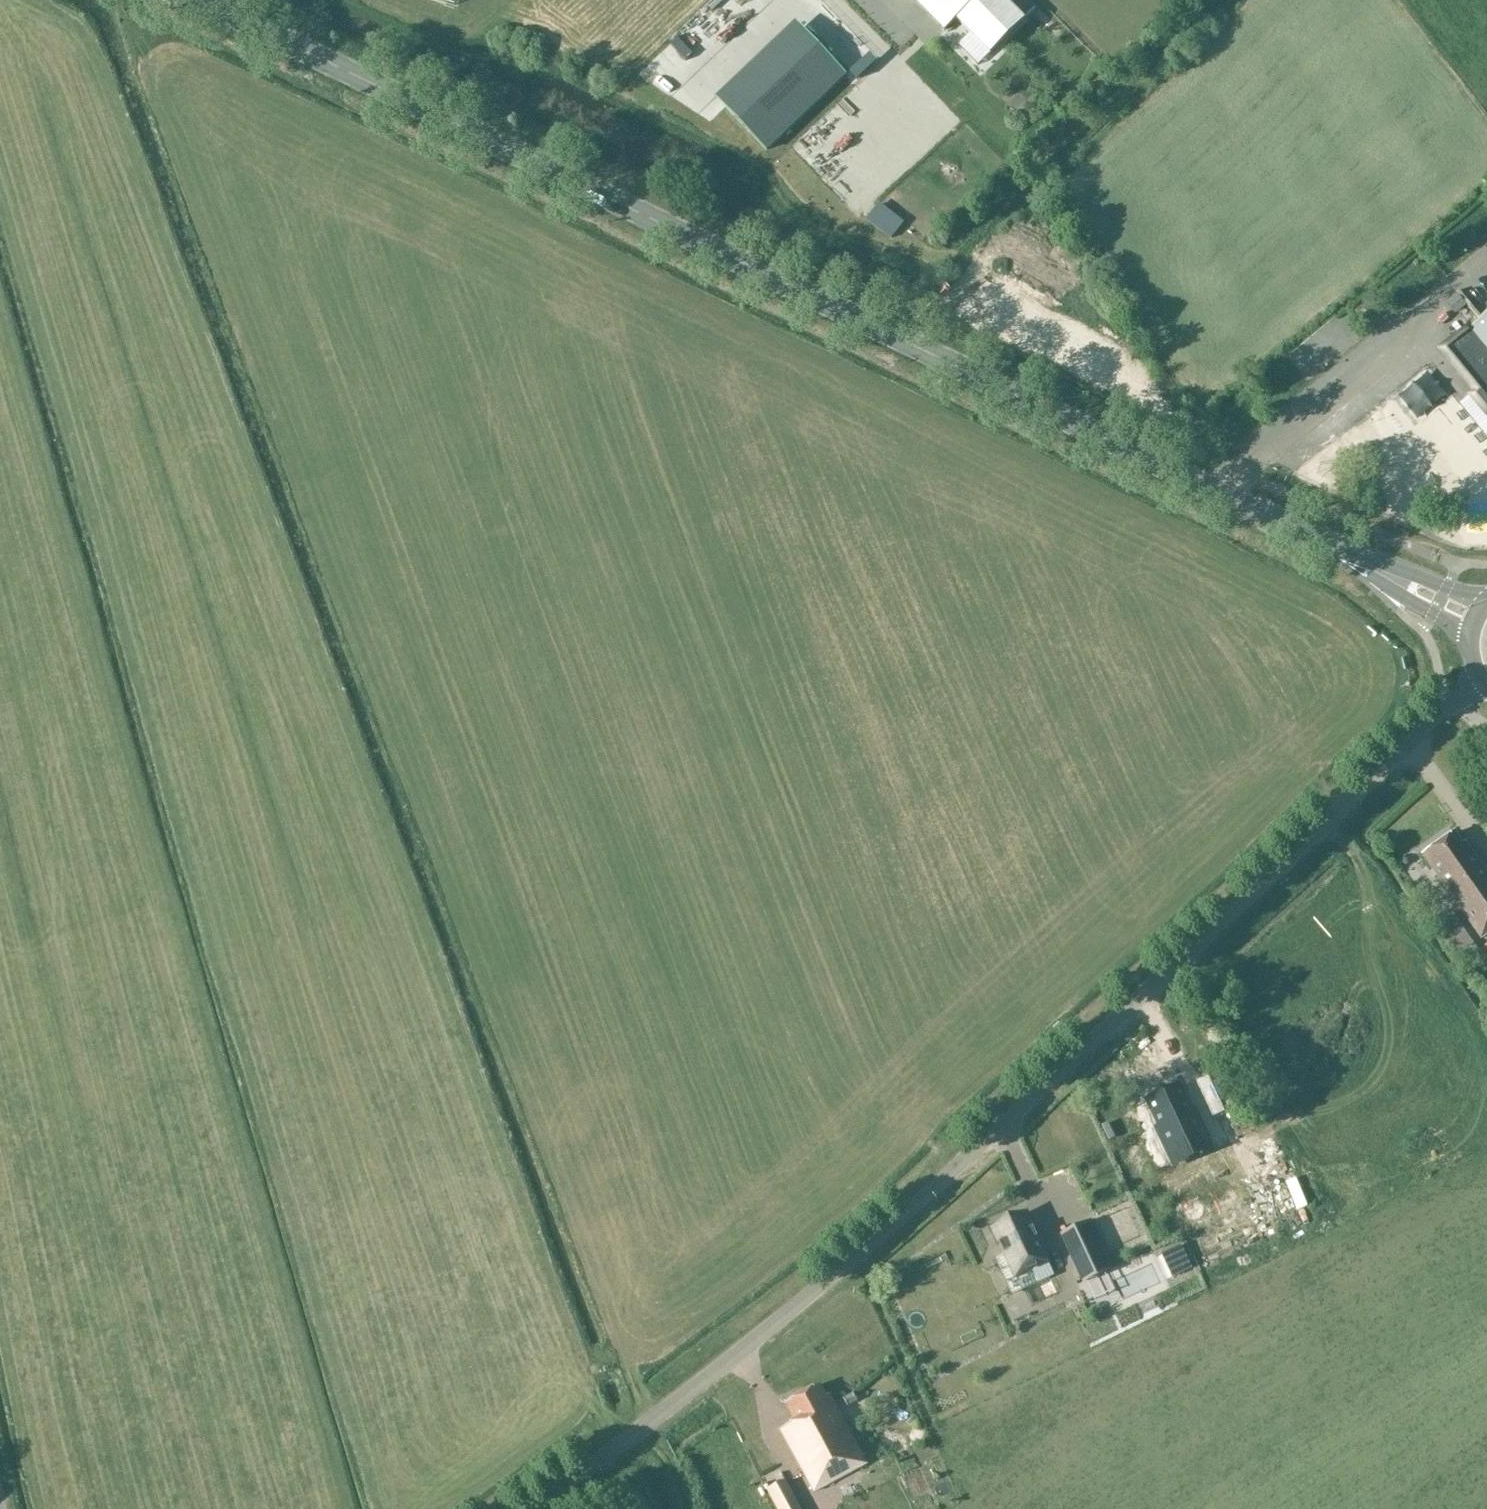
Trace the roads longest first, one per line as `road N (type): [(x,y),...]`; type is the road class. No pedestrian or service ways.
road 1 (unclassified): [(532,1508),(867,1248),(1439,713),(1483,683)]
road 2 (secondary): [(200,0),(1331,548)]
road 3 (secondary): [(1331,548),(1471,645)]
road 4 (secondary): [(1486,597),(1331,548)]

